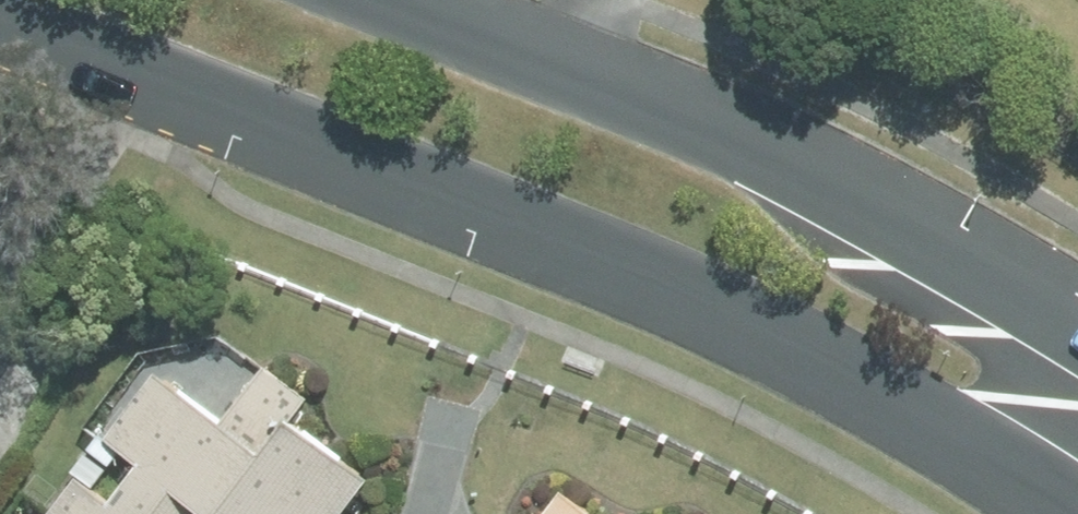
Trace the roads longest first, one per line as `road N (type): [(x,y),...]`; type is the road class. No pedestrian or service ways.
road 1 (tertiary): [(1077,509),(888,393),(557,242),(0,14)]
road 2 (tertiary): [(388,0),(557,62),(779,161),(1077,341)]

